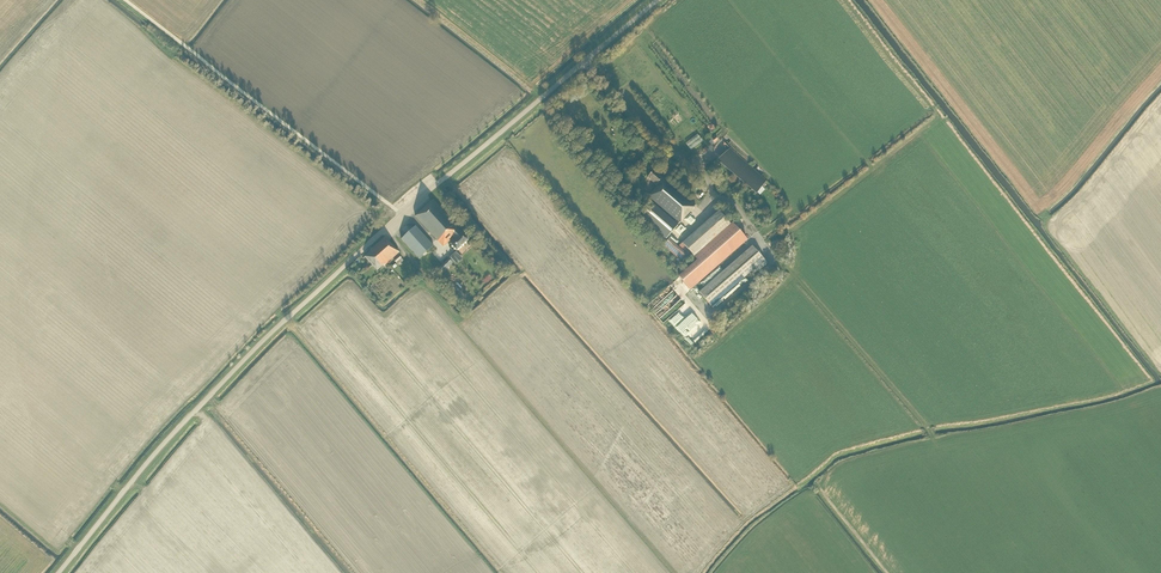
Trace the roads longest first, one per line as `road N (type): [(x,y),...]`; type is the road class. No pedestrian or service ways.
road 1 (unclassified): [(60,572),(175,431),(400,215)]
road 2 (unclassified): [(400,215),(123,0)]
road 3 (unclassified): [(400,215),(657,0)]

